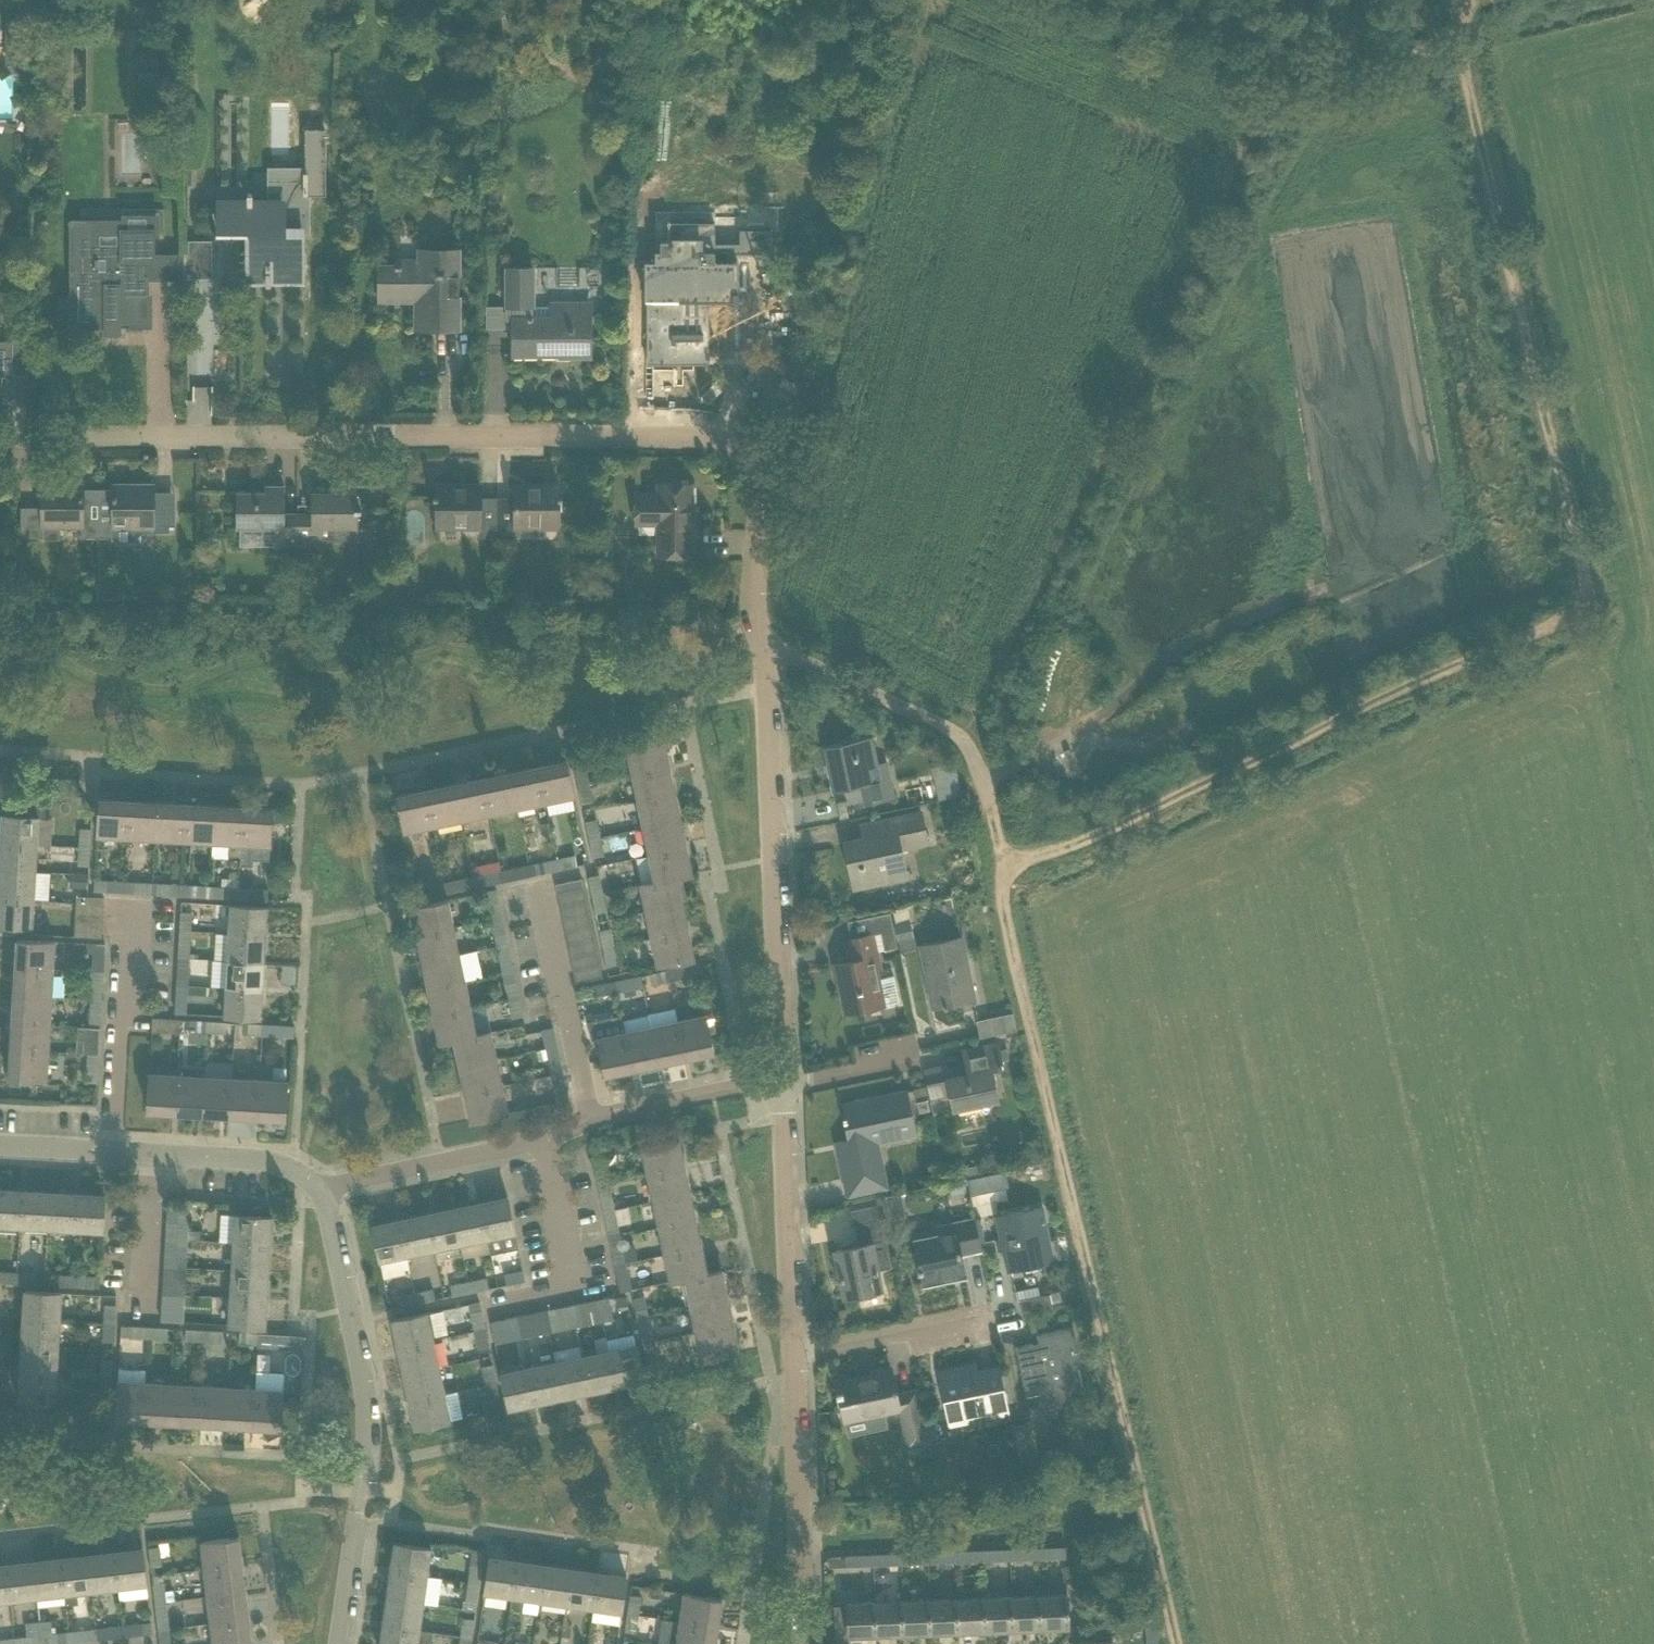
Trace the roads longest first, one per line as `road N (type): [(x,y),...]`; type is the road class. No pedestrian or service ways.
road 1 (residential): [(783,1084),(757,477),(748,438),(719,422),(0,428)]
road 2 (track): [(1003,870),(1569,621),(1581,607),(1461,47)]
road 3 (track): [(1175,1643),(1002,905),(1003,870)]
road 4 (residential): [(321,1189),(540,1139),(589,1116),(746,1084),(783,1084)]
road 5 (residential): [(344,1643),(371,1382),(321,1189)]
road 6 (track): [(1003,870),(974,757),(958,735),(764,639)]
road 7 (track): [(1461,47),(1285,56),(1139,0)]
road 8 (residential): [(321,1189),(304,1172),(263,1159),(0,1144)]
road 9 (residential): [(807,1643),(798,1353)]
road 10 (residential): [(798,1353),(783,1084)]
road 11 (residential): [(798,1353),(983,1325)]
road 12 (residential): [(783,1084),(912,1059)]

